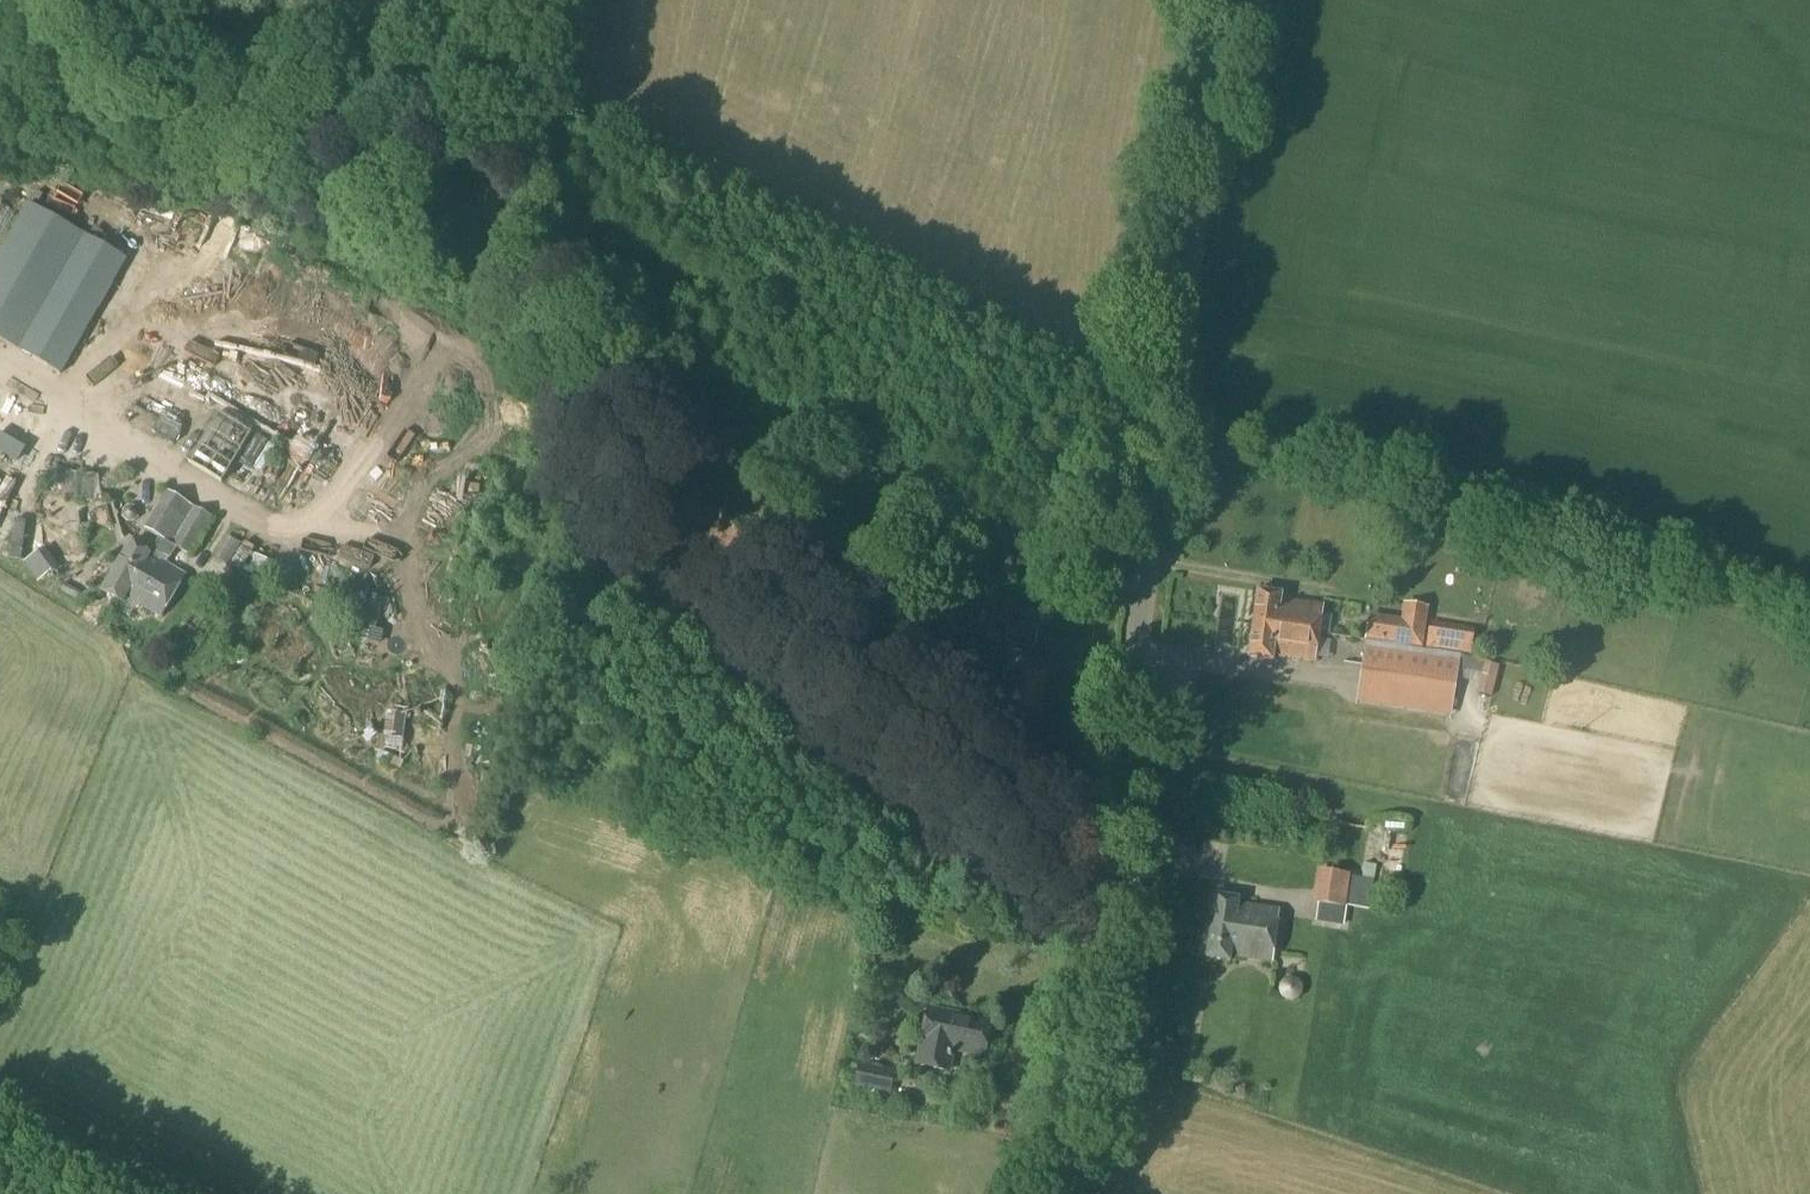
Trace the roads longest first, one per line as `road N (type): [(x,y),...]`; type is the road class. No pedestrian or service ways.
road 1 (tertiary): [(1056,1193),(1227,0)]

